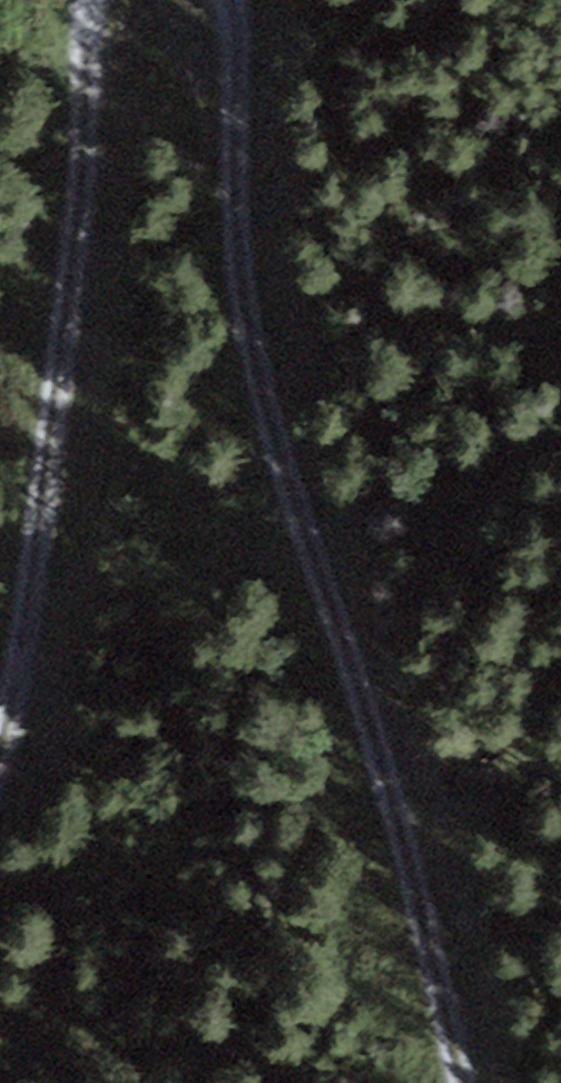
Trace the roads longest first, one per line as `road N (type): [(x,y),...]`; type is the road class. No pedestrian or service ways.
road 1 (track): [(232,0),(239,22),(234,238),(462,1082)]
road 2 (track): [(0,753),(100,0)]

